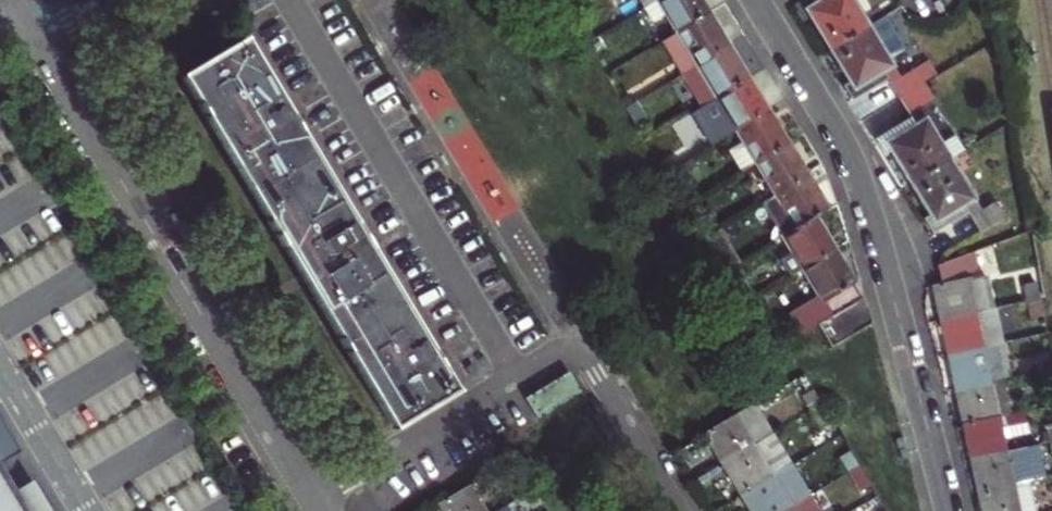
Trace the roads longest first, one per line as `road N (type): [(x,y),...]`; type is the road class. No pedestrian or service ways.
road 1 (residential): [(757,0),(854,170),(948,510)]
road 2 (residential): [(36,46),(310,504)]
road 3 (residential): [(292,0),(518,376)]
road 4 (residential): [(518,376),(552,356),(585,355),(681,510)]
road 5 (residential): [(518,376),(310,504)]

